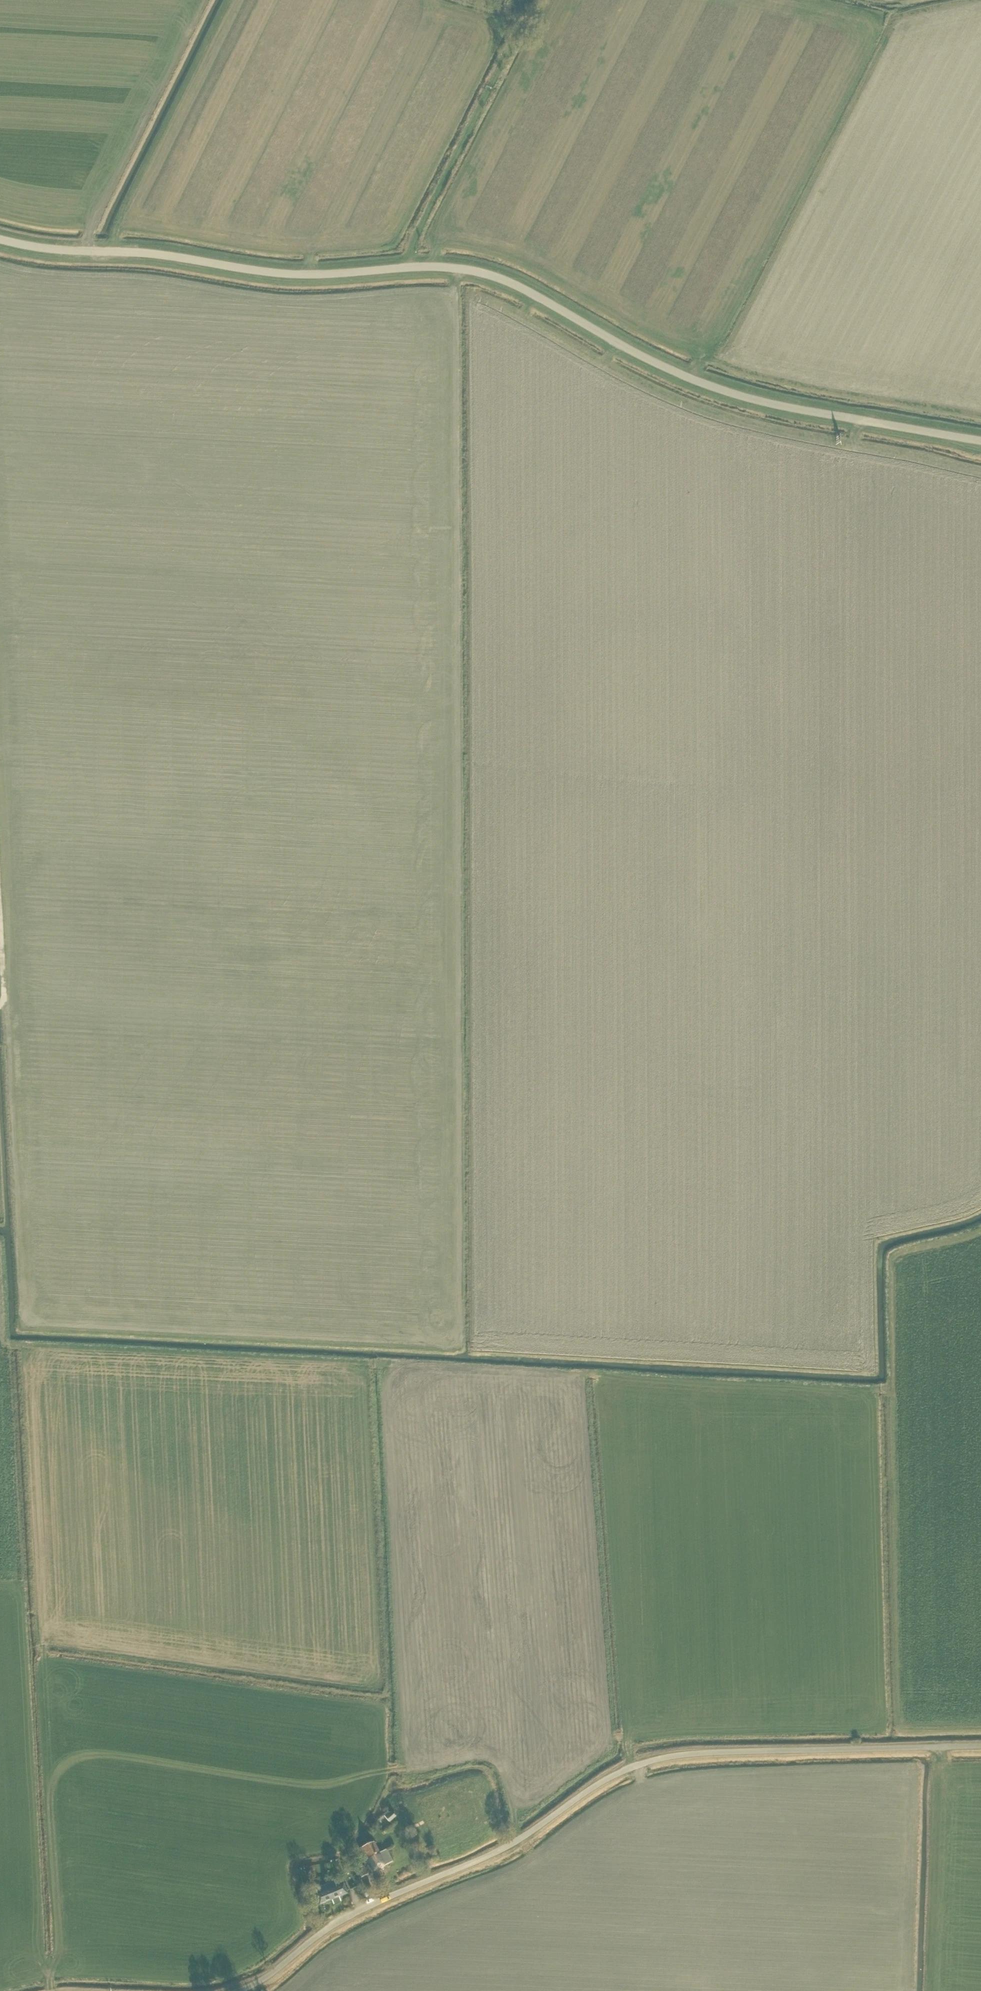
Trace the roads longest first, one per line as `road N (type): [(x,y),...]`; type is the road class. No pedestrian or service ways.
road 1 (unclassified): [(0,239),(303,275),(466,270),(532,293),(702,382),(763,402),(980,441)]
road 2 (unclassified): [(236,1990),(341,1919),(493,1853),(631,1766),(697,1753),(980,1745)]
road 3 (track): [(399,269),(529,0)]

